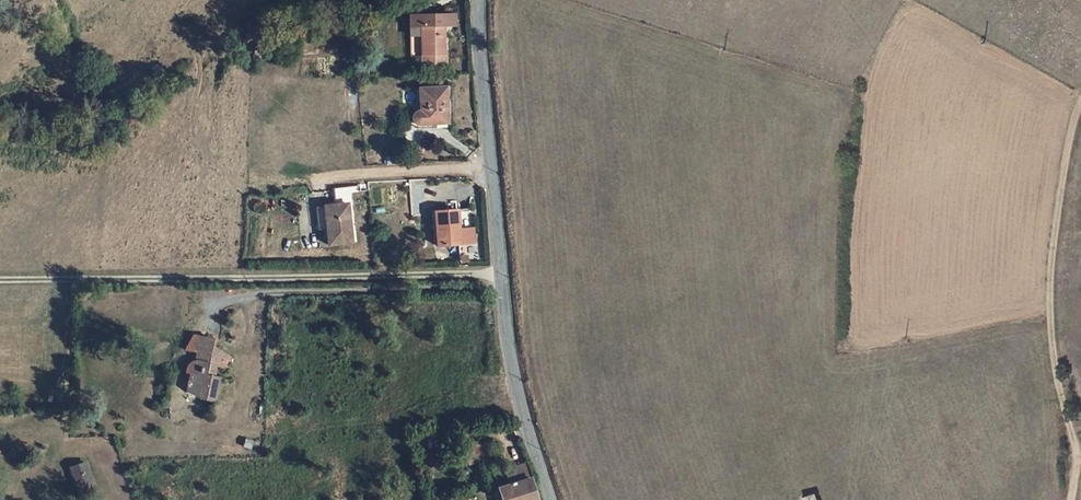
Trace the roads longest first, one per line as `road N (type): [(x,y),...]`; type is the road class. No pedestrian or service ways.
road 1 (tertiary): [(551,499),(509,363),(474,0)]
road 2 (track): [(0,280),(500,272)]
road 3 (track): [(1076,454),(1050,306),(1080,105)]

